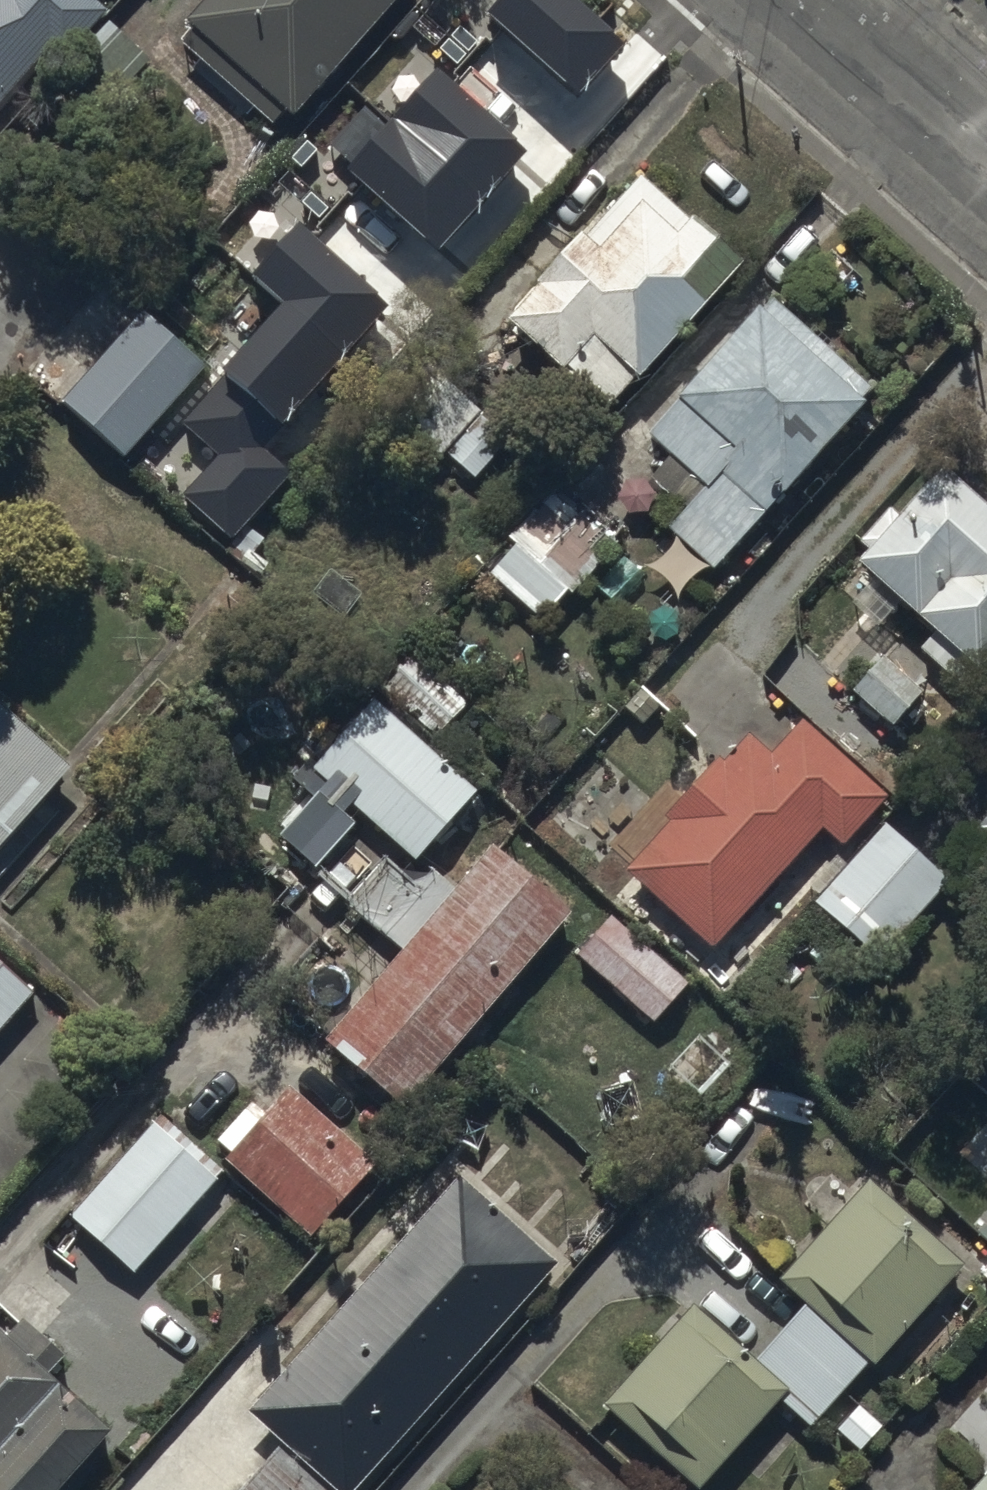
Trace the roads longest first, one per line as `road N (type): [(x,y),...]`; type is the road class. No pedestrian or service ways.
road 1 (residential): [(986,162),(806,0)]

